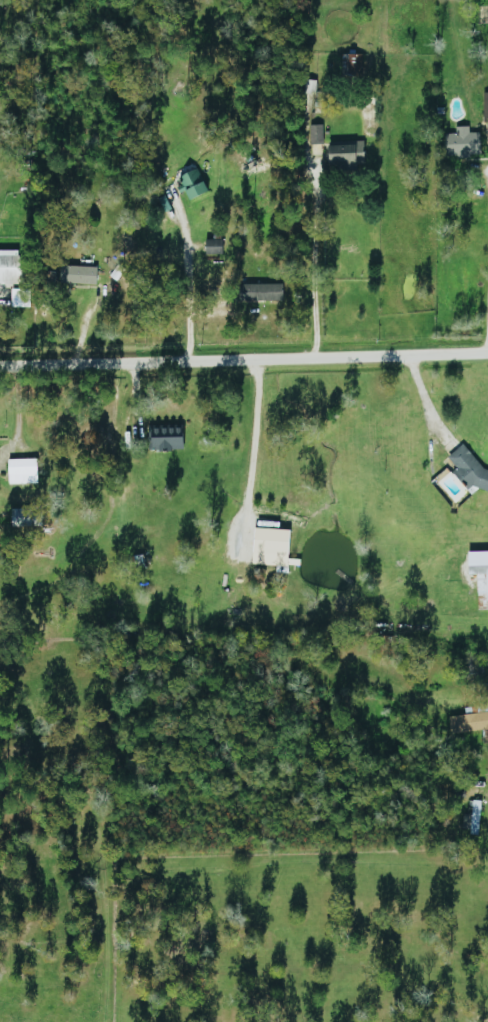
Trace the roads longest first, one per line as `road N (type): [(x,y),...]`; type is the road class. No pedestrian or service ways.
road 1 (residential): [(0,357),(487,347)]

